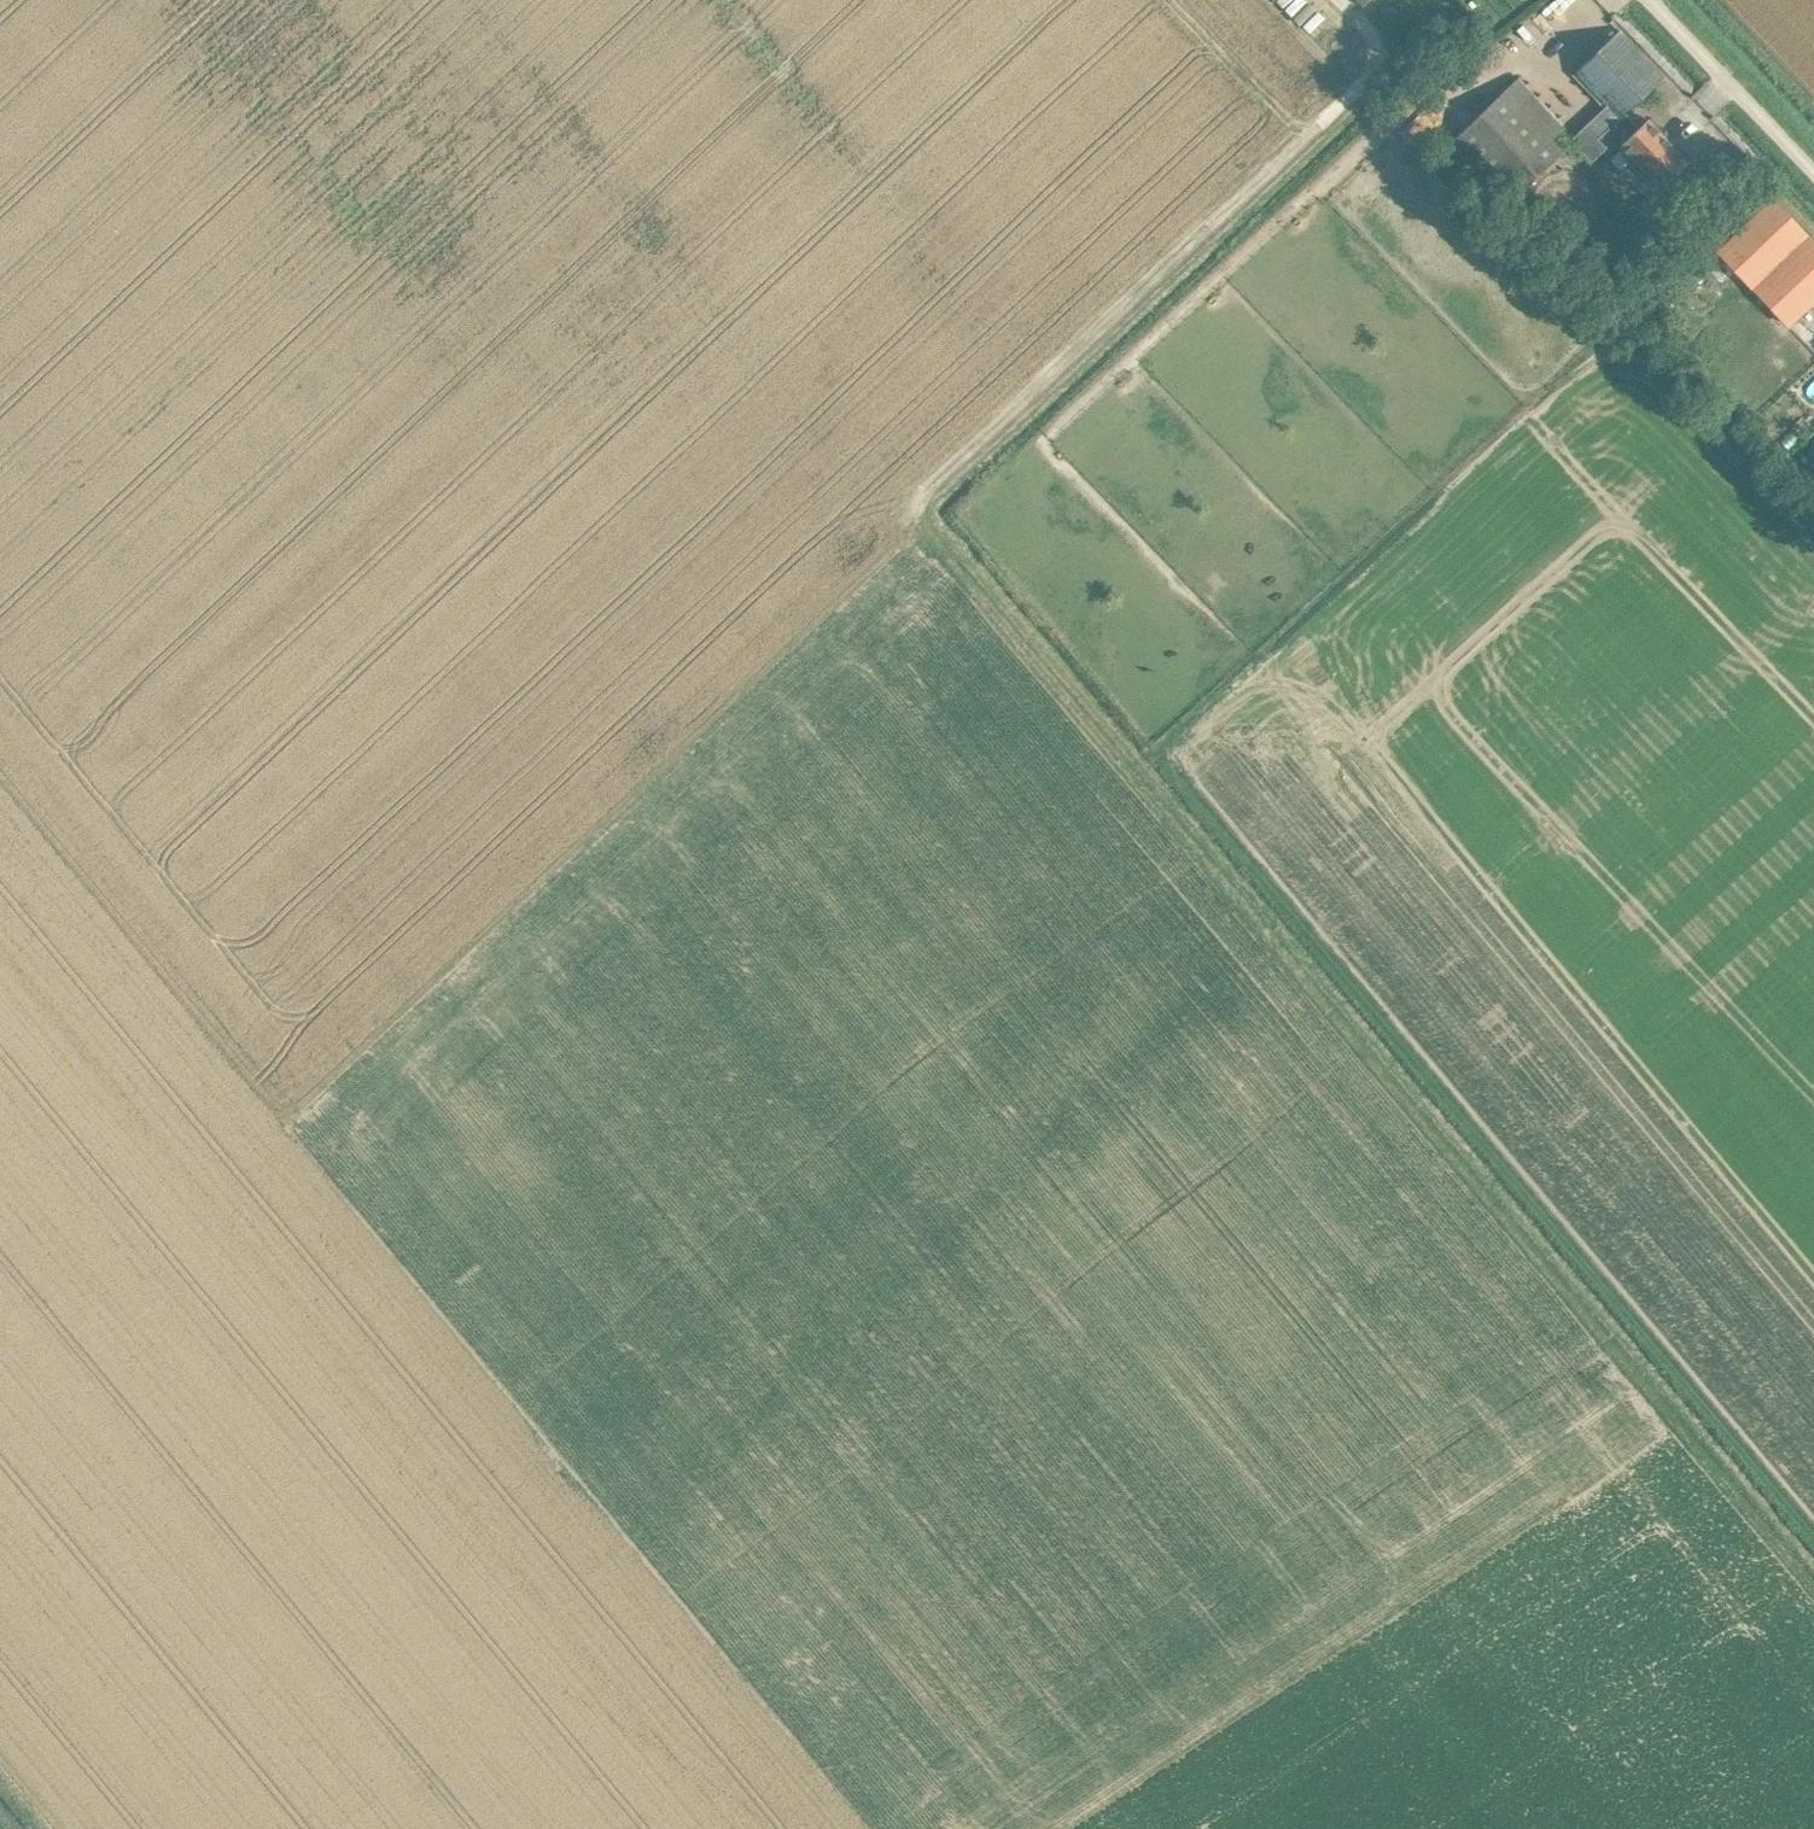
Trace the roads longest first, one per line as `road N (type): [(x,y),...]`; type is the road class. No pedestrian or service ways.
road 1 (unclassified): [(1813,163),(1657,0)]

